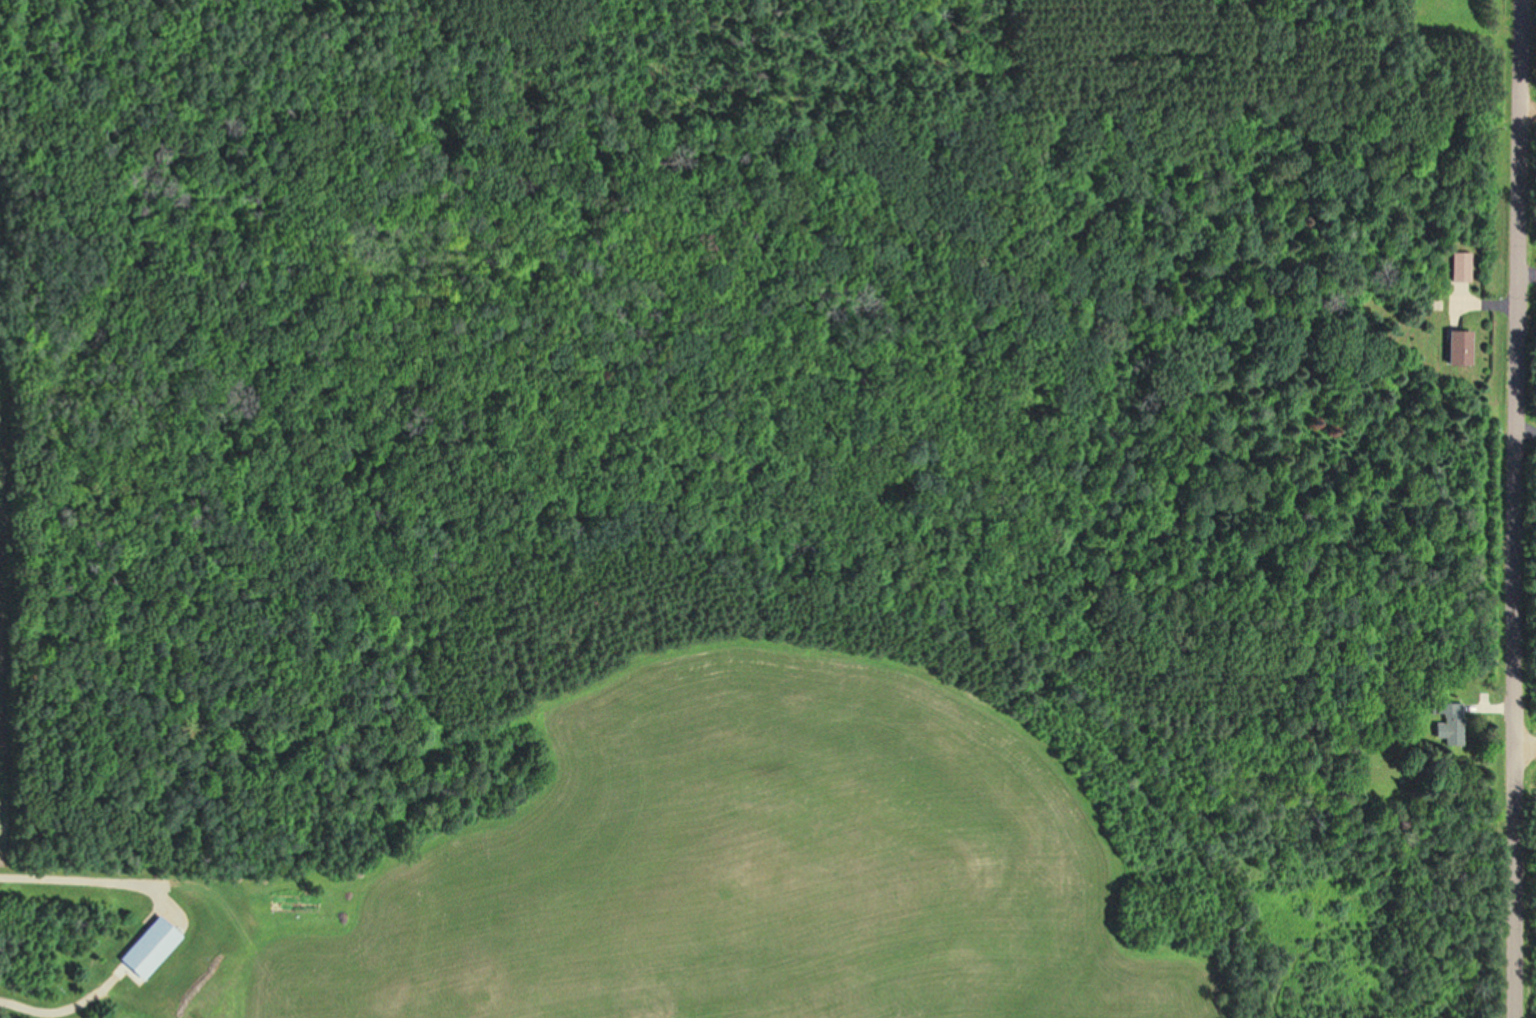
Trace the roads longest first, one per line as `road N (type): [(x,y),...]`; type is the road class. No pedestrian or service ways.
road 1 (residential): [(1521,0),(1513,1017)]

